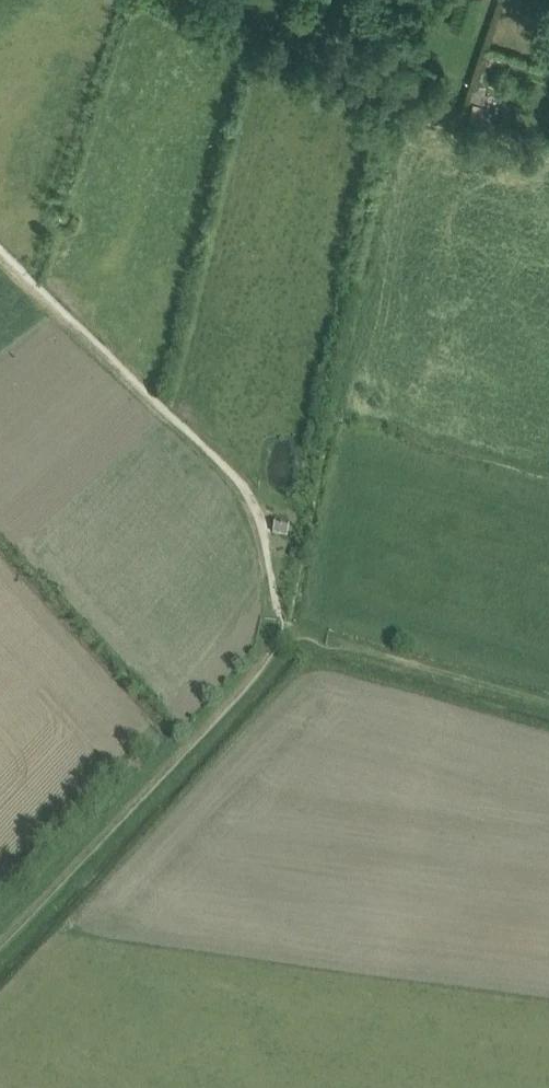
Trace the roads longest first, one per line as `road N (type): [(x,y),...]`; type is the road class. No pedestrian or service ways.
road 1 (track): [(0,256),(241,492),(259,533),(273,635),(258,670),(0,942)]

